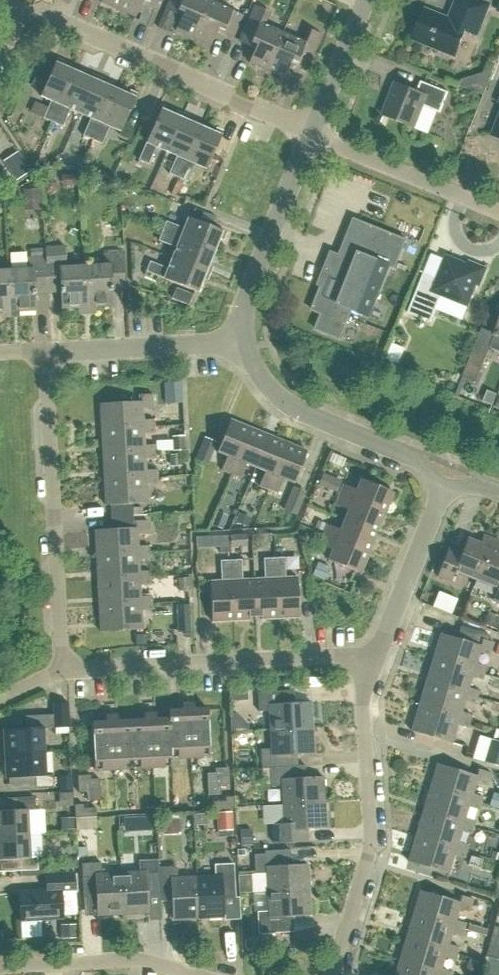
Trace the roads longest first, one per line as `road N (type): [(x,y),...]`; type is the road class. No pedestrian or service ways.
road 1 (residential): [(331,974),(372,846),(362,694),(372,663)]
road 2 (residential): [(61,669),(44,351)]
road 3 (residential): [(61,669),(350,655),(372,663)]
road 4 (residential): [(310,135),(44,17)]
road 5 (residential): [(444,487),(425,465),(281,399),(258,373),(245,337)]
road 6 (residential): [(245,337),(245,298),(310,135)]
road 7 (residential): [(498,211),(310,135)]
road 8 (residential): [(44,351),(245,337)]
road 9 (residential): [(196,974),(140,959),(0,965)]
road 10 (residential): [(372,663),(444,487)]
road 11 (residential): [(310,135),(365,0)]

